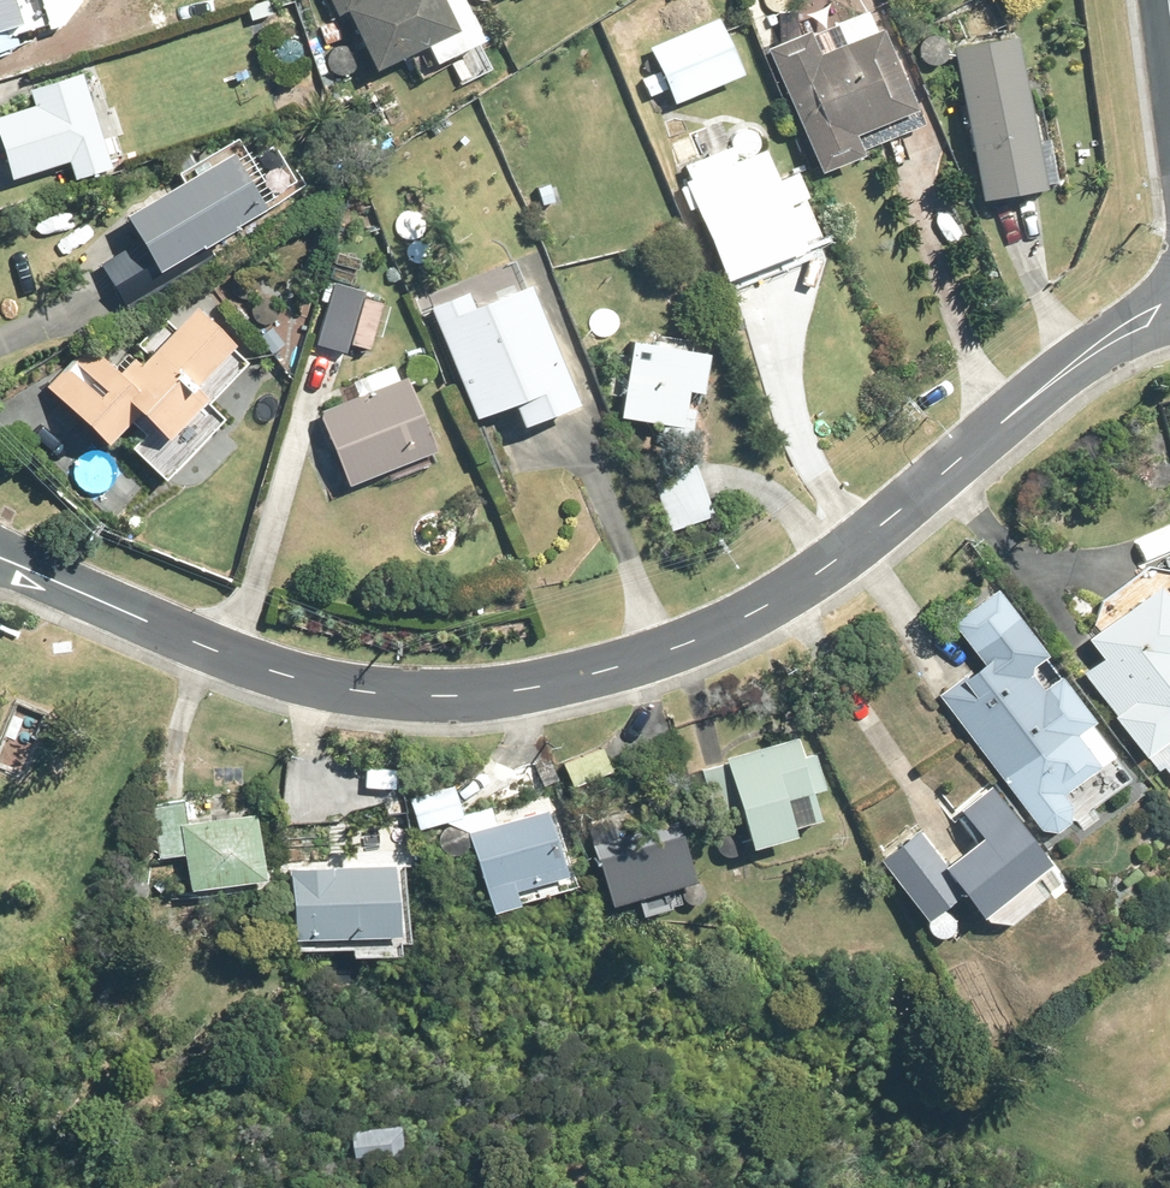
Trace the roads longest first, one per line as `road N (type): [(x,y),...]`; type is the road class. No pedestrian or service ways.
road 1 (residential): [(969,451),(783,597),(734,623),(615,667),(466,698),(291,675),(0,560)]
road 2 (residential): [(969,451),(994,411),(1035,373),(1169,287)]
road 3 (residential): [(1169,333),(1112,358),(1012,434),(969,451)]

